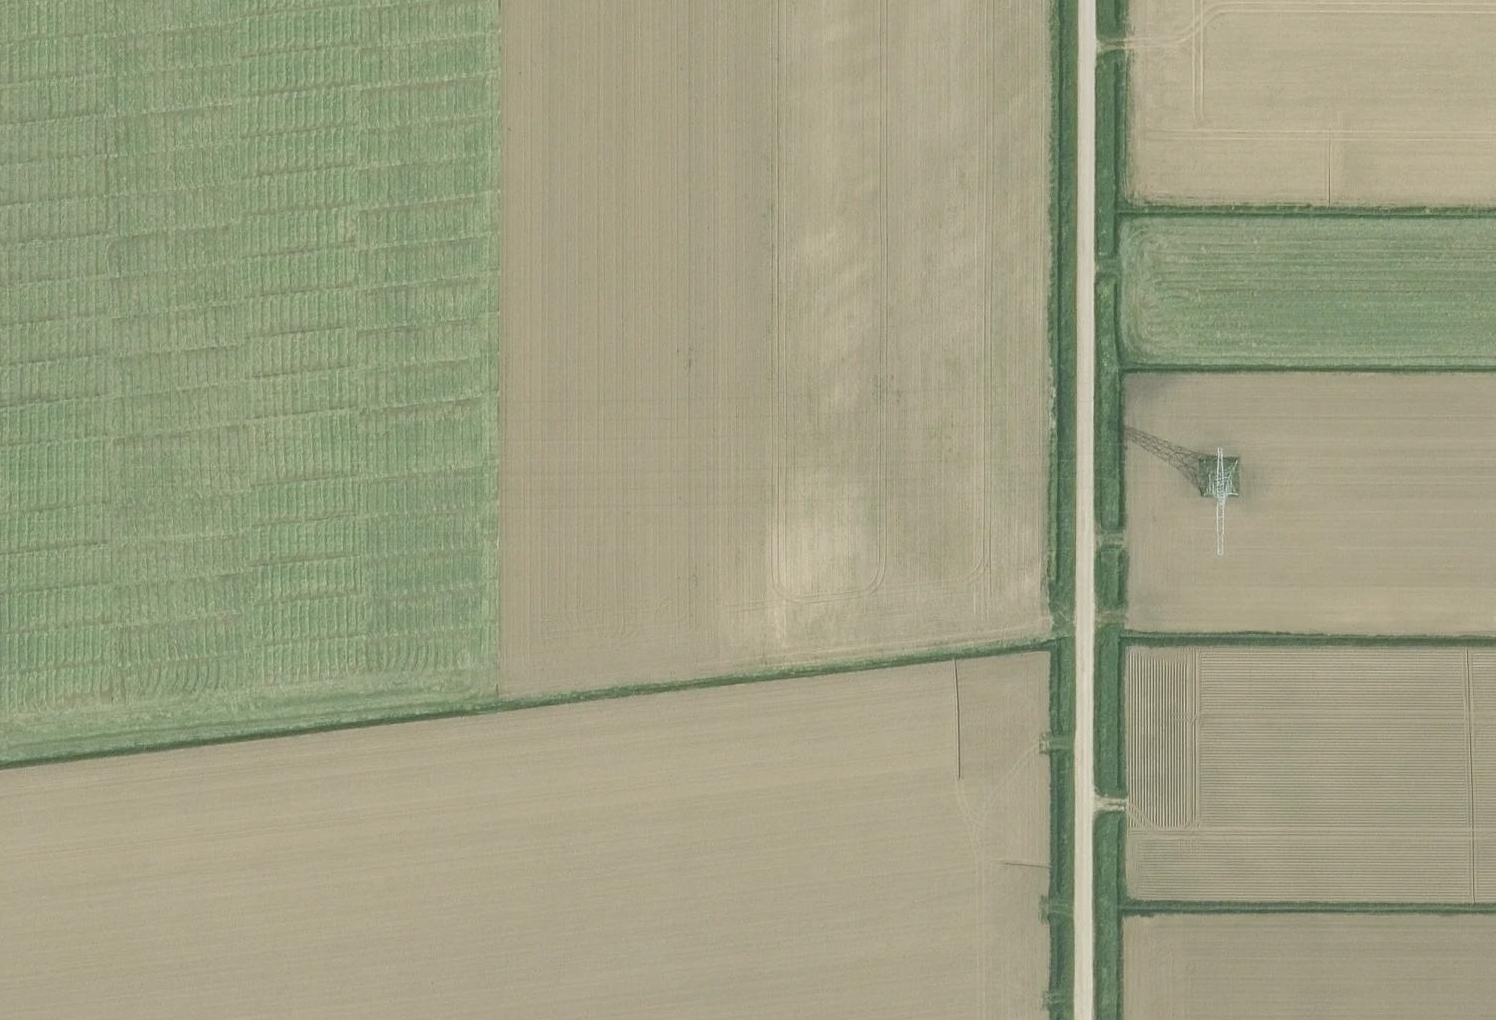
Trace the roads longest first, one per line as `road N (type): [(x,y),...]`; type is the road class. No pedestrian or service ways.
road 1 (unclassified): [(1083,1019),(1087,0)]

